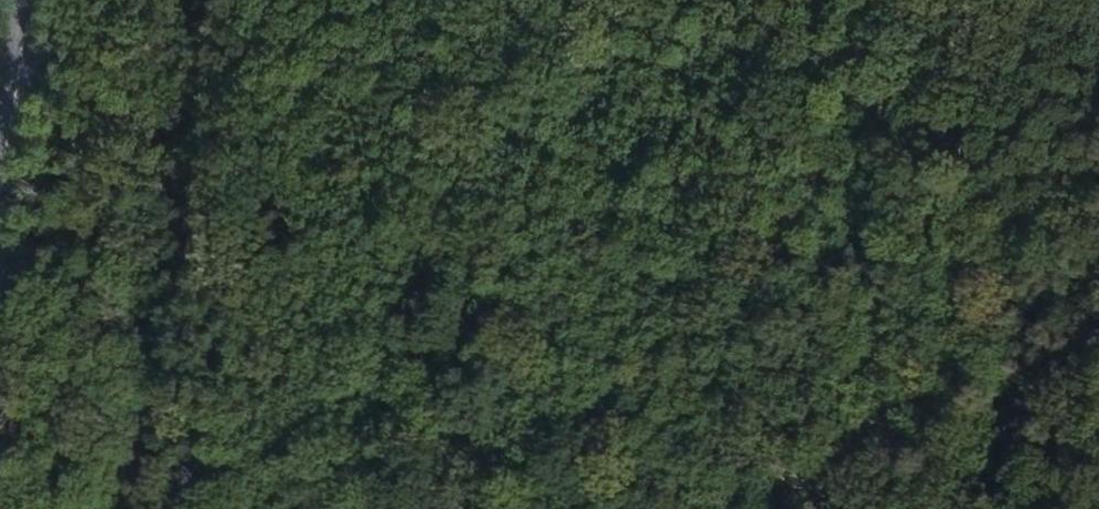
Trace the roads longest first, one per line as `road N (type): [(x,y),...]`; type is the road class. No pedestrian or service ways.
road 1 (track): [(485,0),(314,508)]

